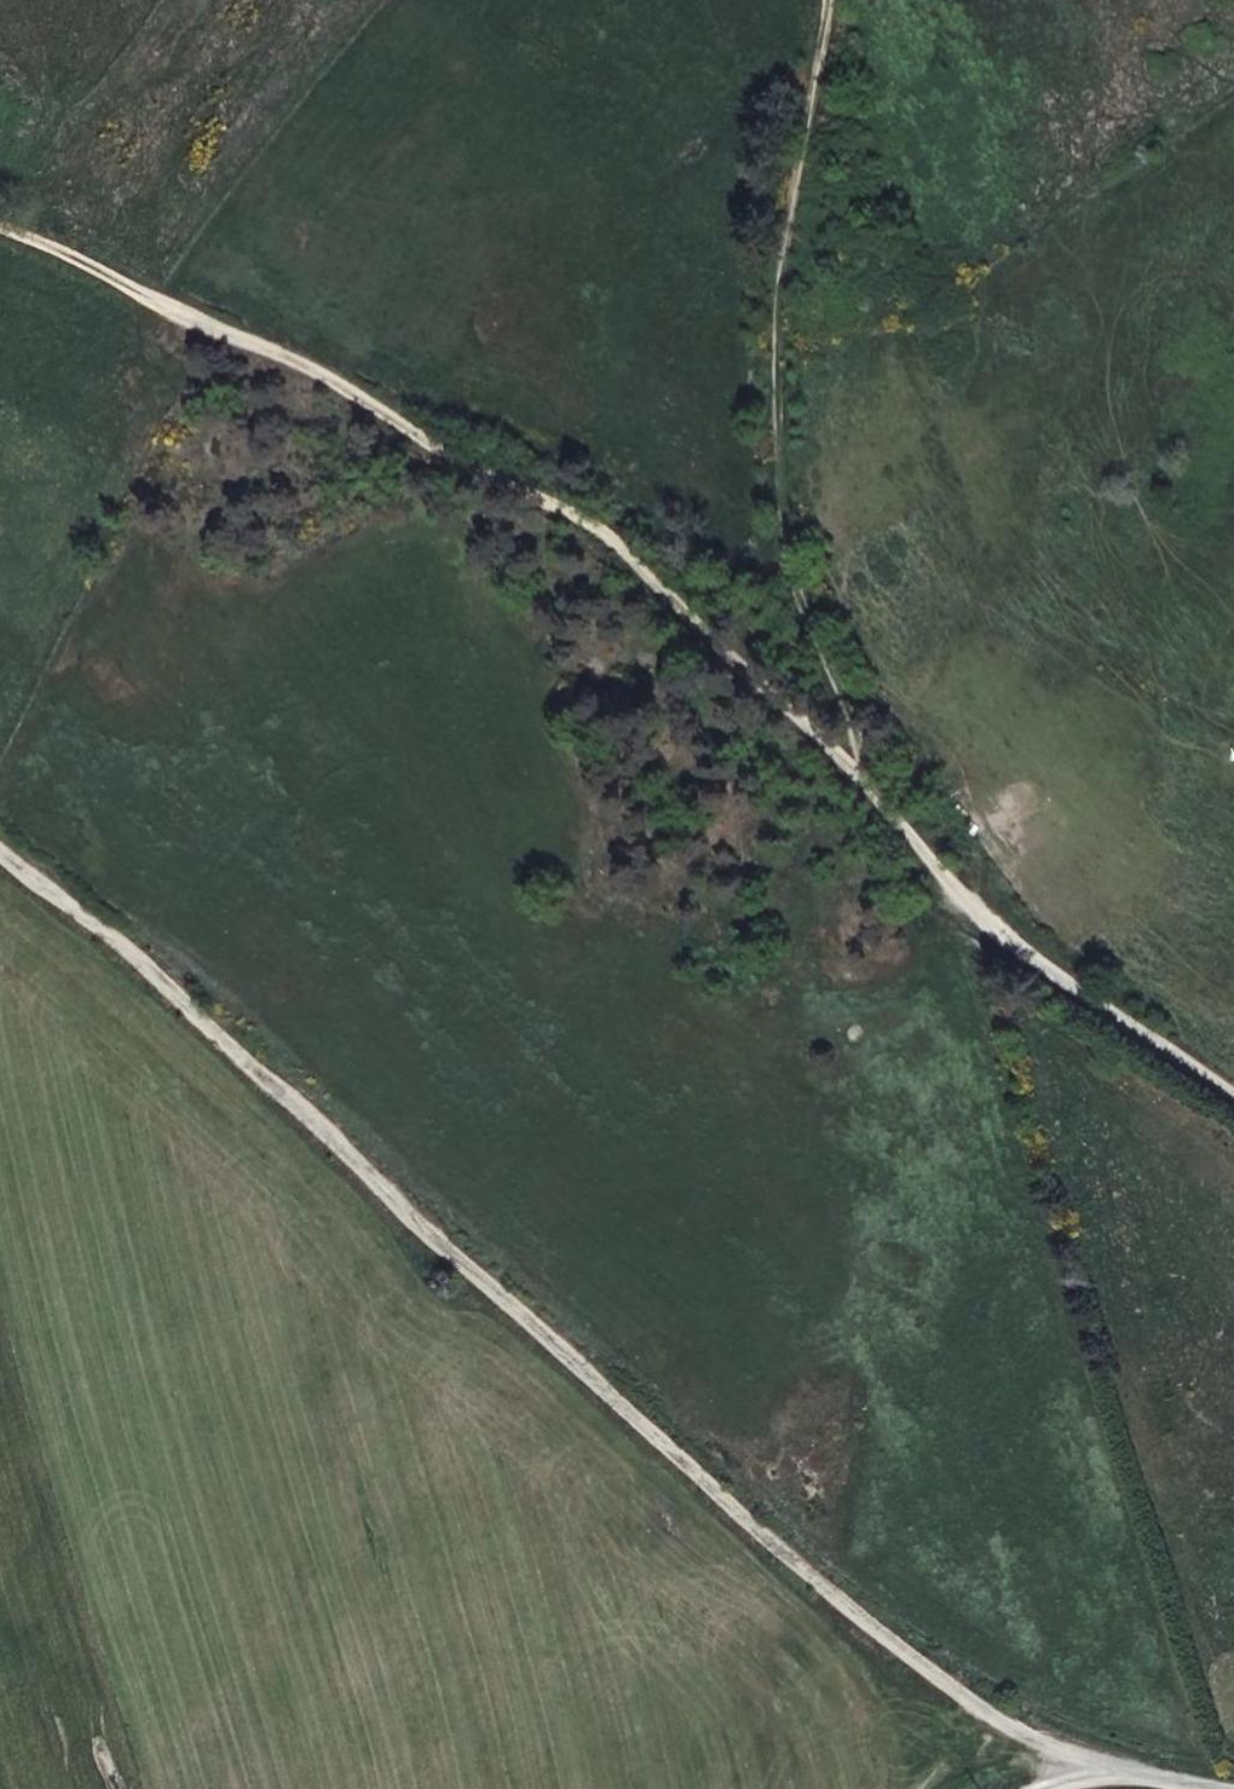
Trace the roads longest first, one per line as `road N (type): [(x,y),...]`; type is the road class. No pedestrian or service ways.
road 1 (track): [(0,836),(291,1094),(513,1322),(1108,1757)]
road 2 (track): [(1108,1757),(1233,1787)]

